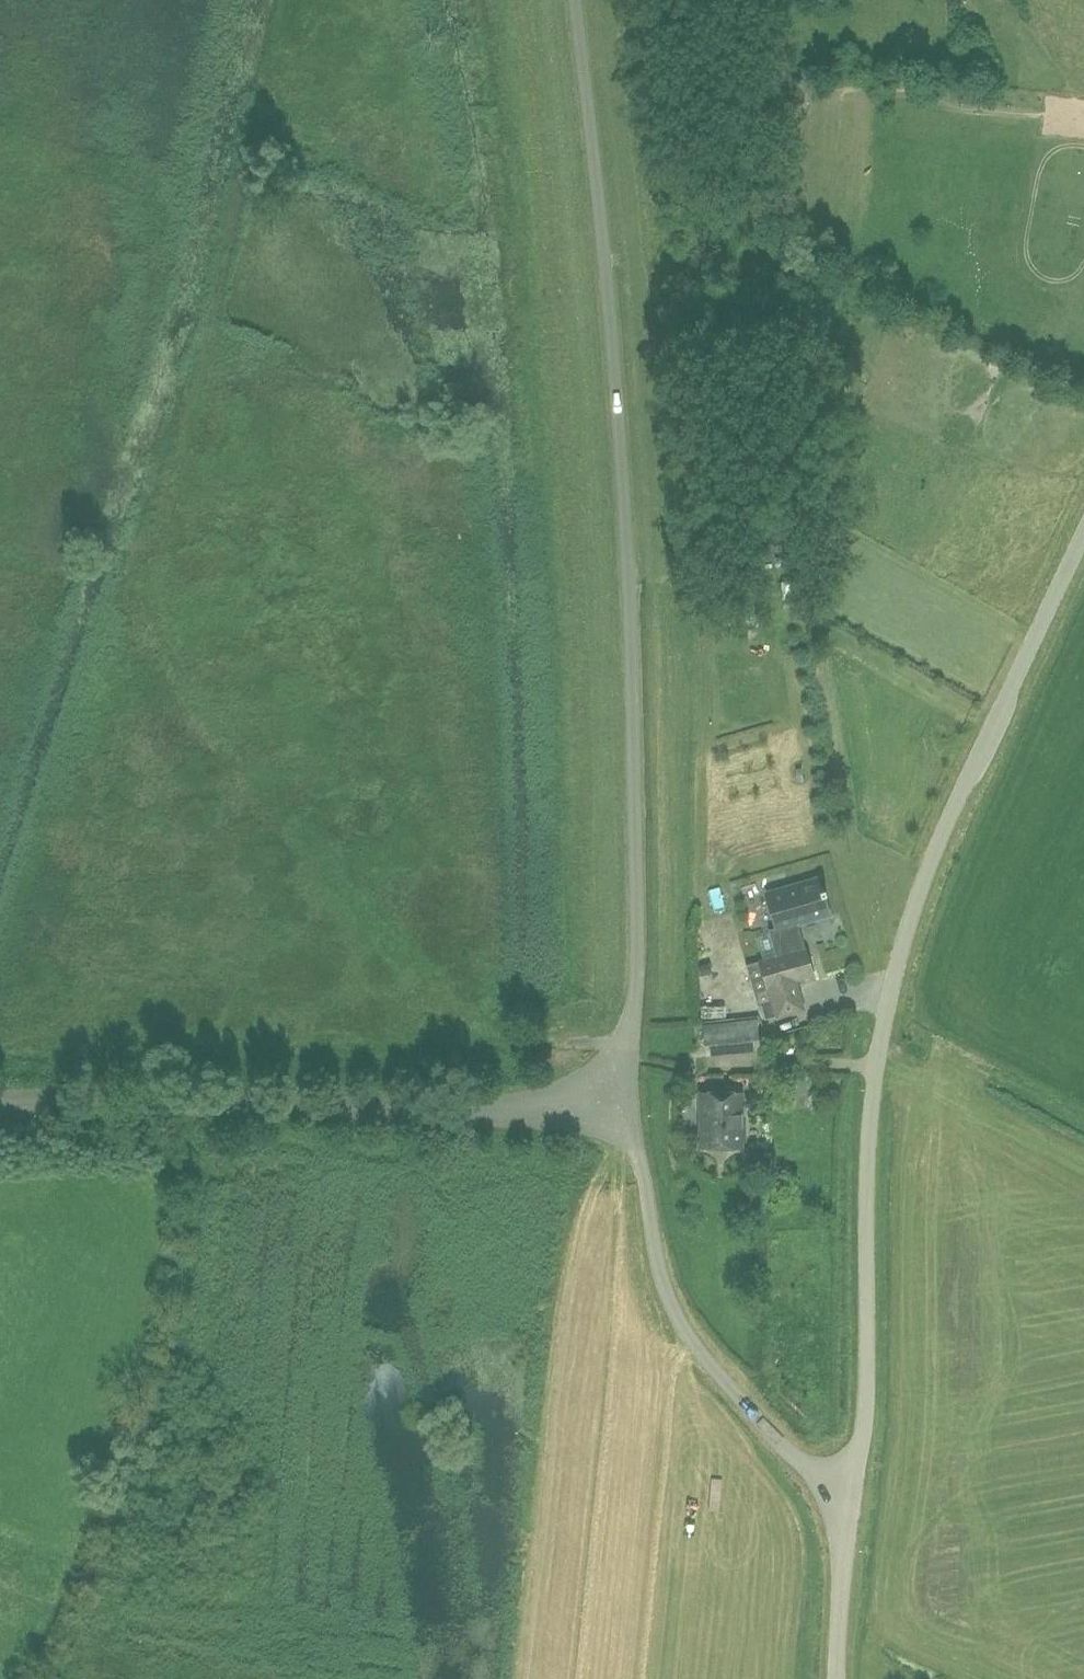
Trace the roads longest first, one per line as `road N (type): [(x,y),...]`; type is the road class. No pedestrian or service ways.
road 1 (unclassified): [(849,1514),(707,1362),(658,1271),(629,1100),(638,933),(627,534),(576,0)]
road 2 (unclassified): [(849,1514),(866,1401),(867,1164),(884,1019),(944,830),(1083,532)]
road 3 (unclassified): [(837,1678),(849,1514)]

